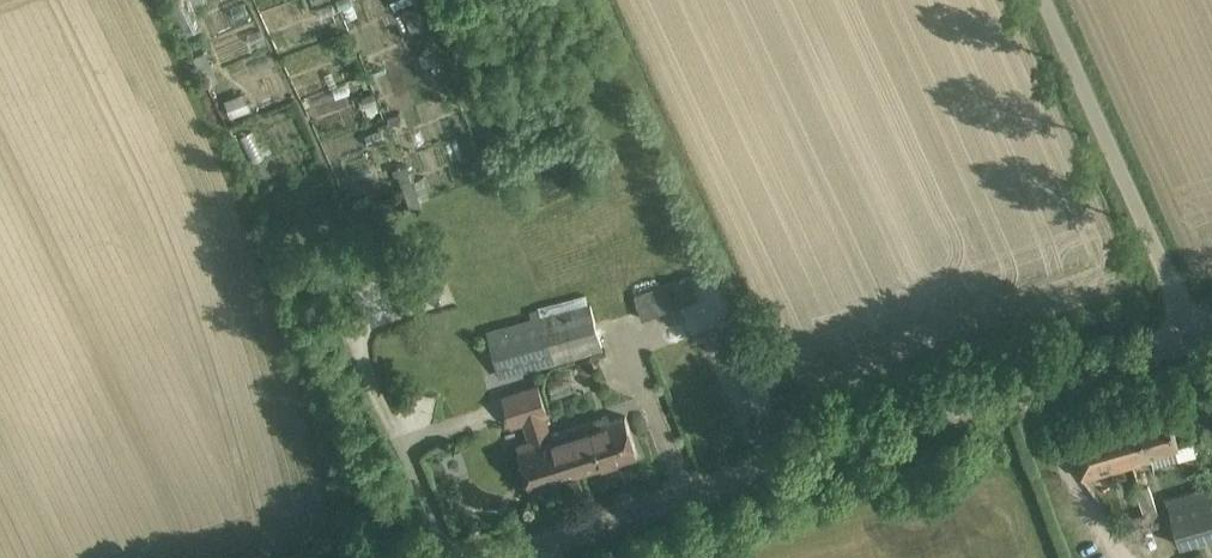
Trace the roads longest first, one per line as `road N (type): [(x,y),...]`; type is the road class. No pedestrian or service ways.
road 1 (unclassified): [(502,557),(1192,339)]
road 2 (unclassified): [(1192,339),(1038,0)]

